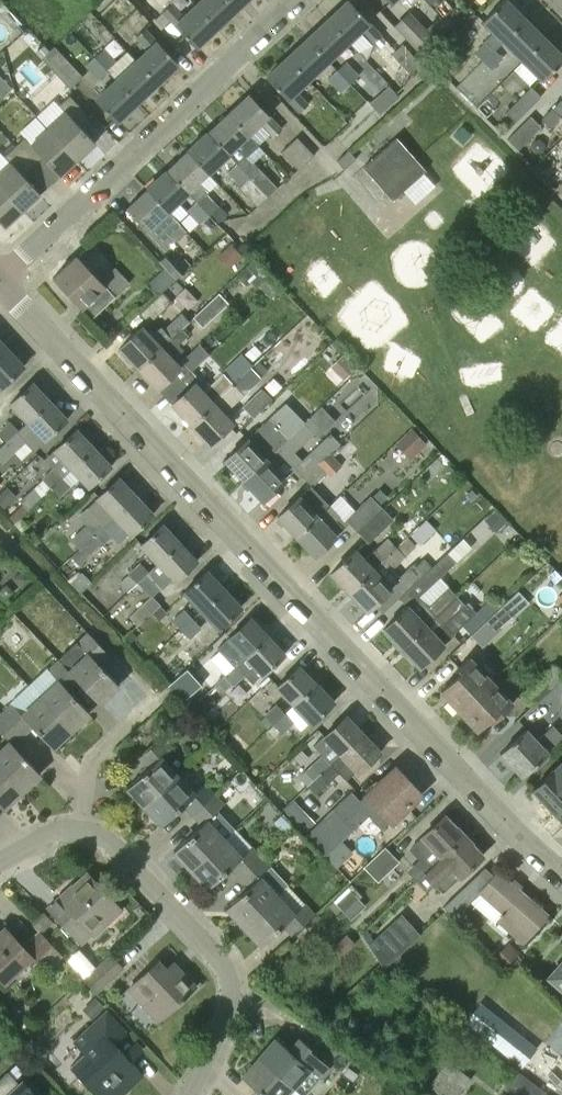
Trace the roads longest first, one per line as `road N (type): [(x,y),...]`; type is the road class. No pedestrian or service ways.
road 1 (residential): [(561,865),(331,647),(0,281)]
road 2 (residential): [(295,0),(0,277)]
road 3 (residential): [(189,1094),(226,1018),(230,977),(108,837),(78,827)]
road 4 (residential): [(78,827),(91,757),(156,699)]

